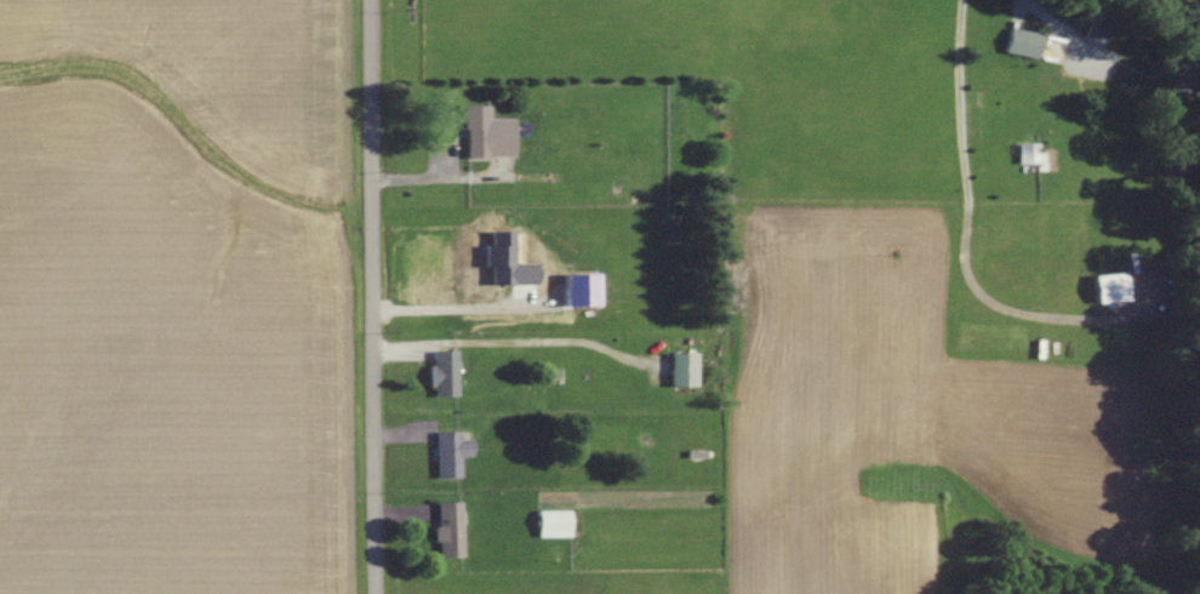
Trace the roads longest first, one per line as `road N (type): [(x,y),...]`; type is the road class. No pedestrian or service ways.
road 1 (residential): [(379,593),(374,0)]

